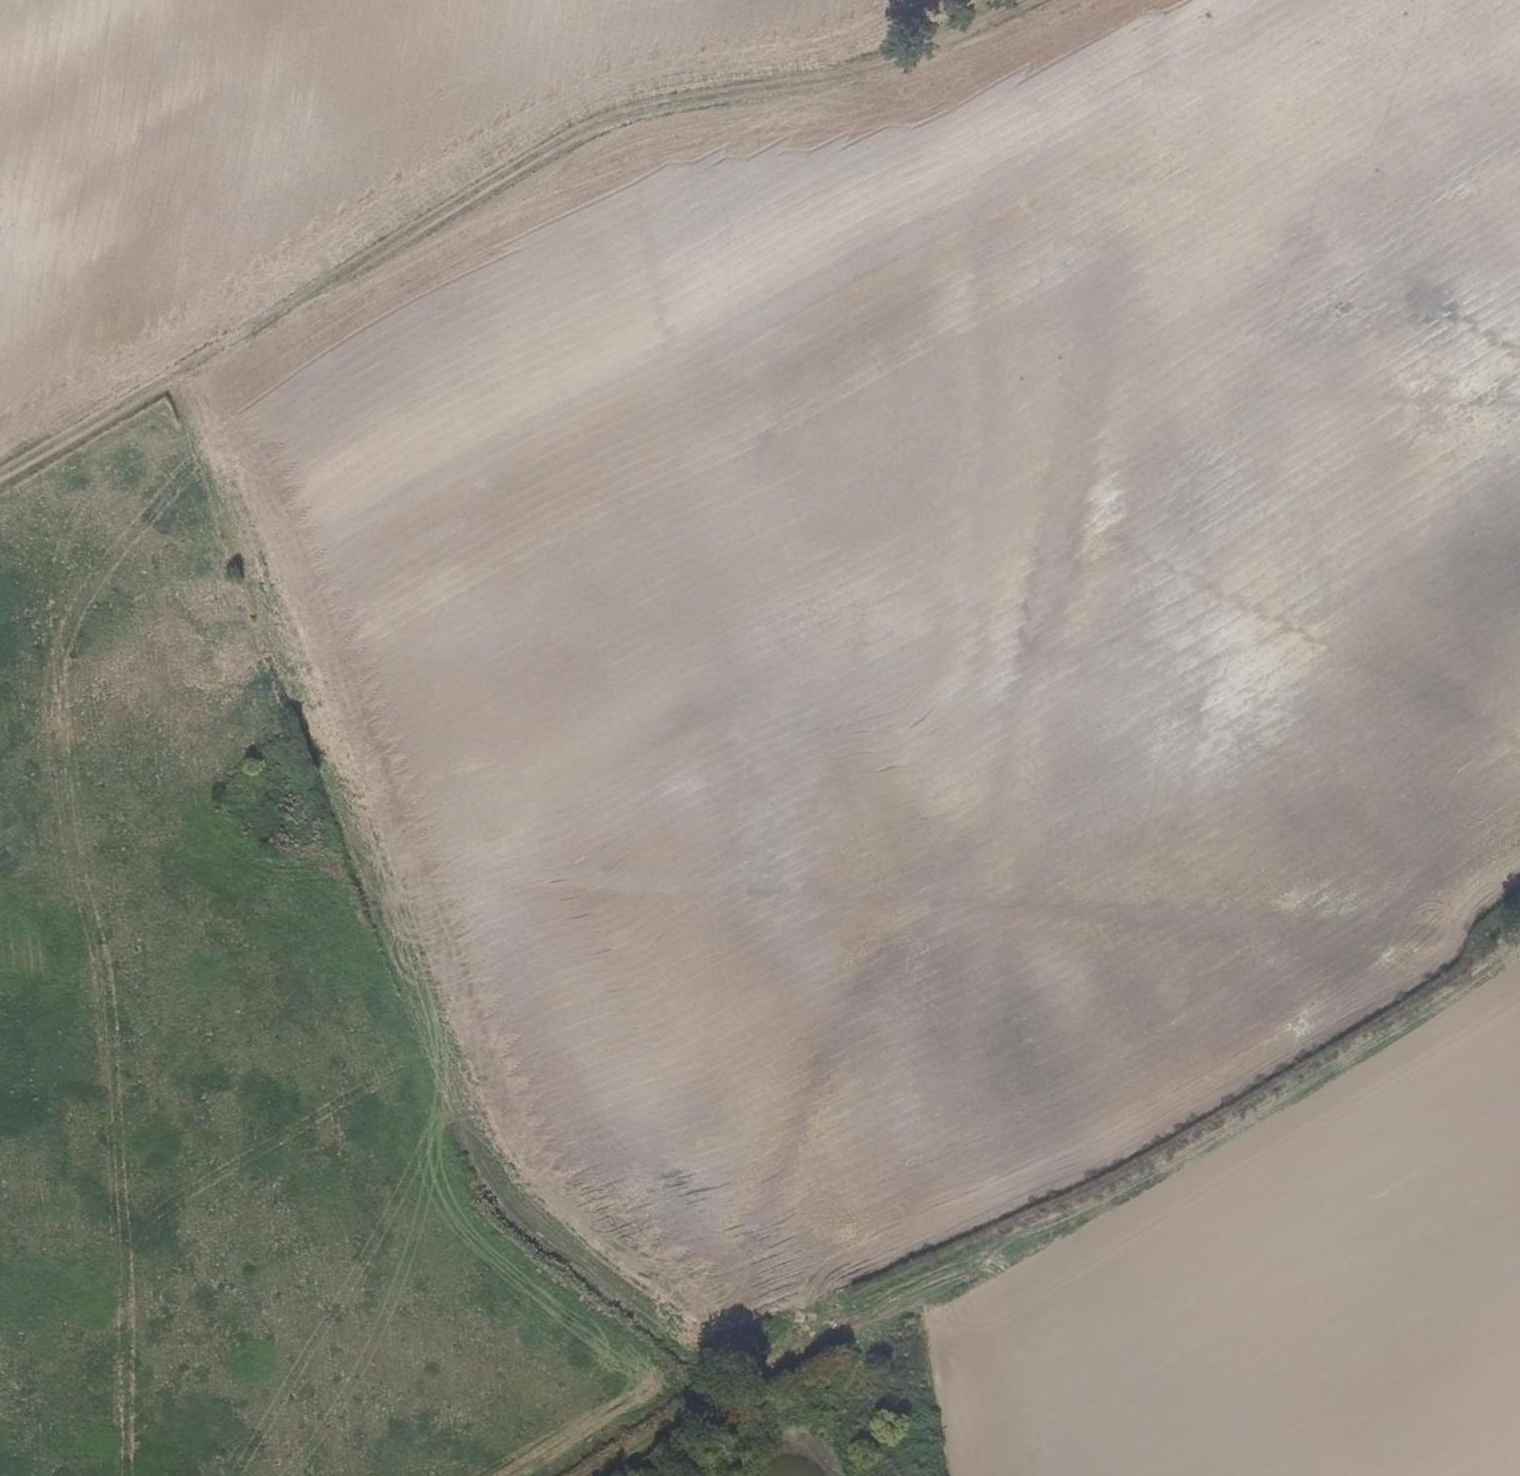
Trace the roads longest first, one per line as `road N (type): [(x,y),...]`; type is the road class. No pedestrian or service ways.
road 1 (track): [(0,468),(571,126),(629,106),(904,49),(1011,0)]

